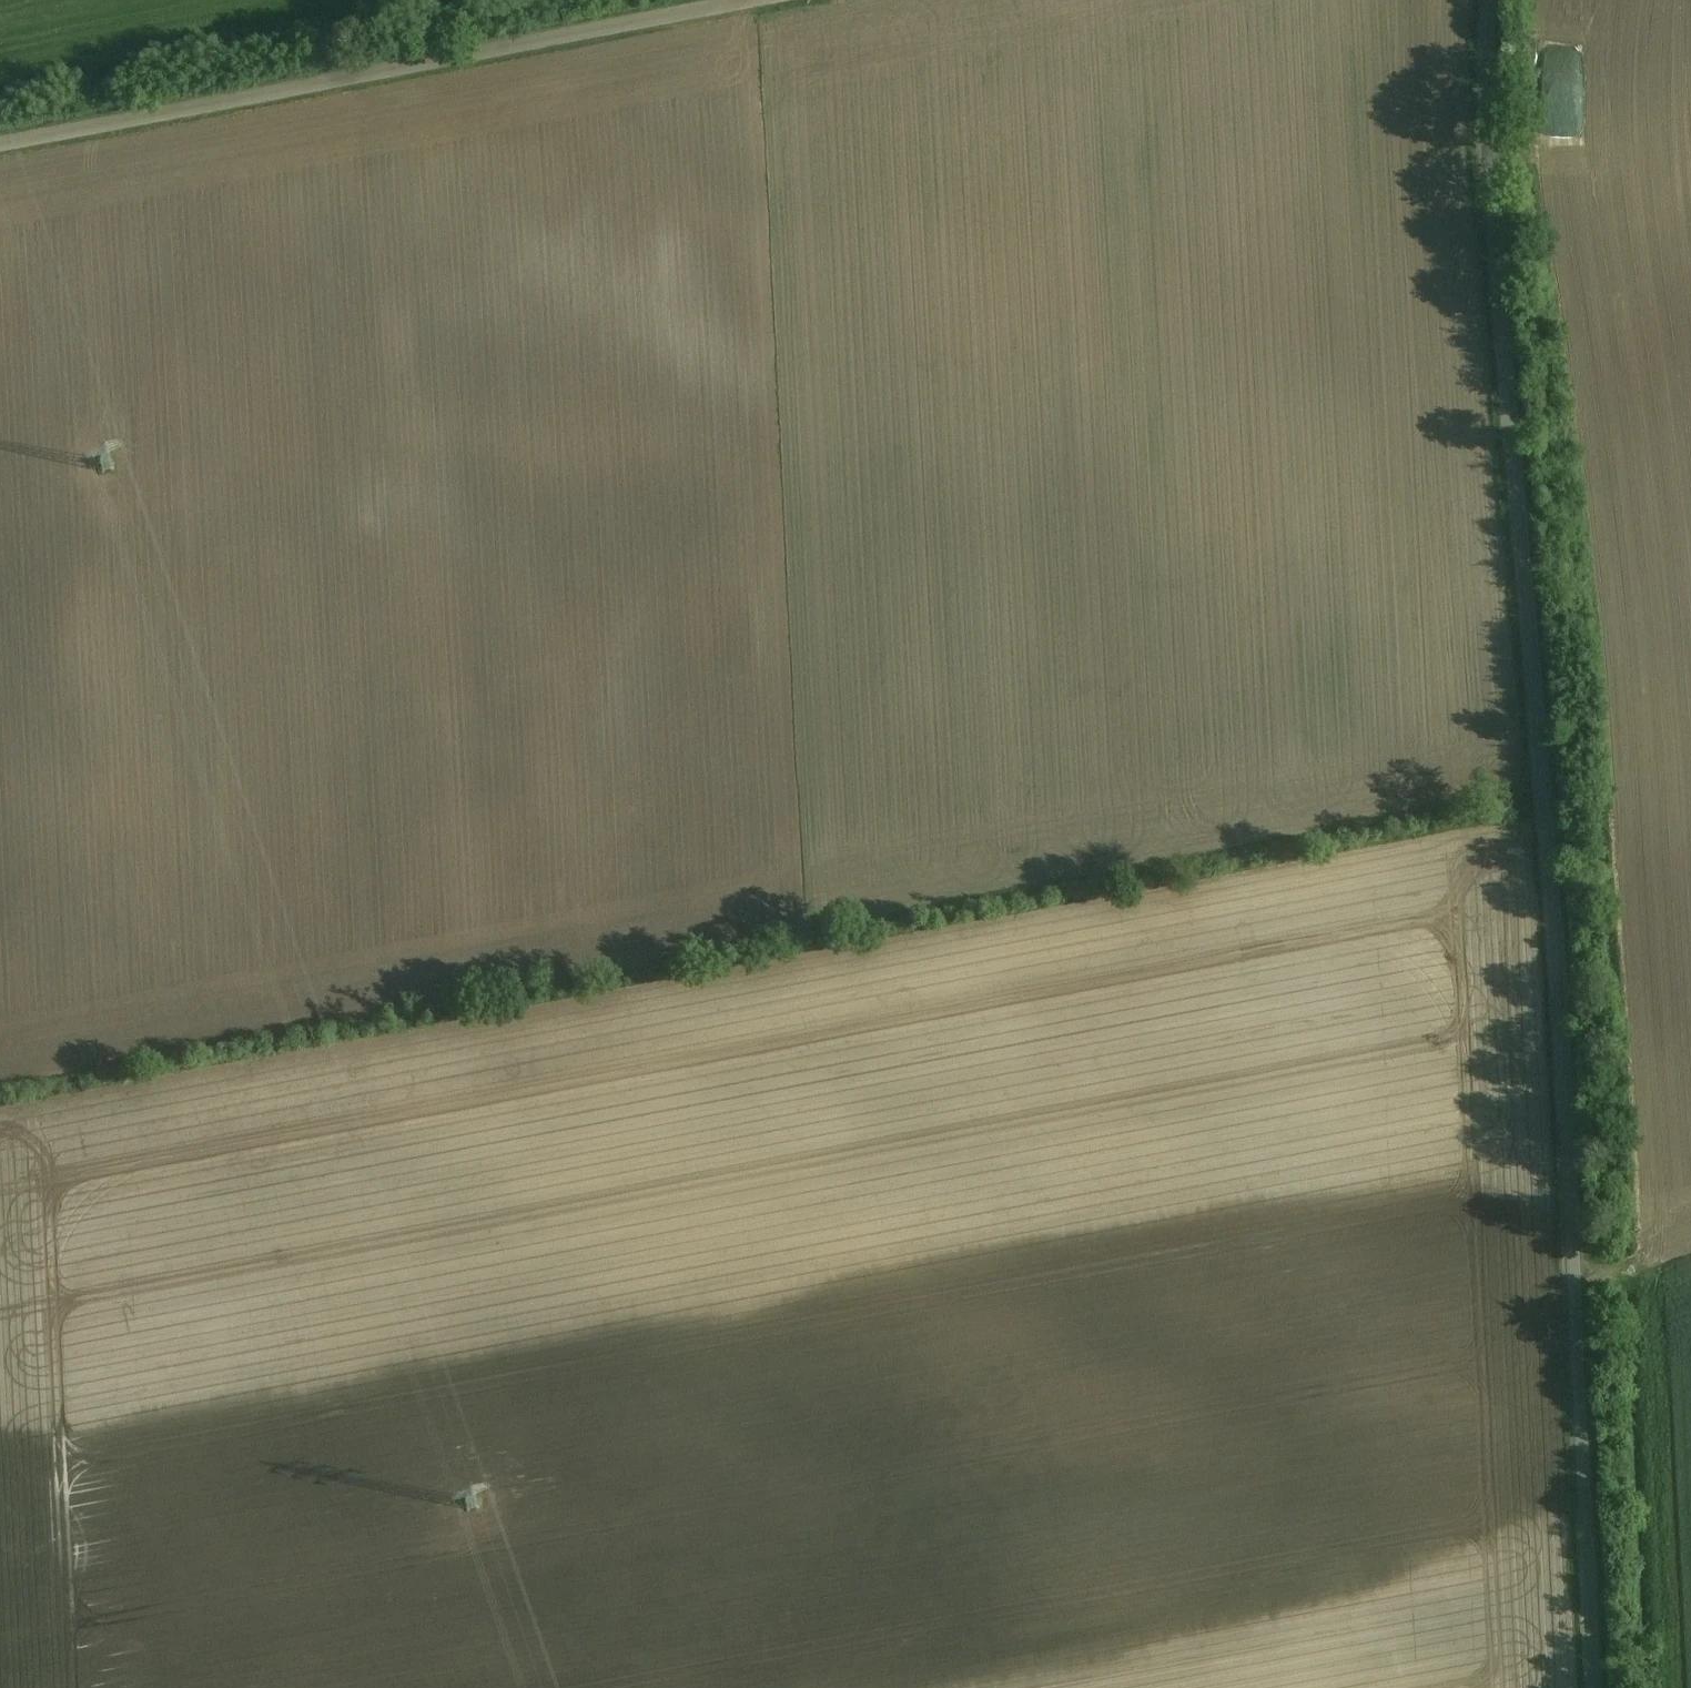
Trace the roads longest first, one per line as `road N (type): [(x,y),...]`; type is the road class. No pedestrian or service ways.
road 1 (unclassified): [(1598,1687),(1572,1220),(1486,163),(1488,0)]
road 2 (unclassified): [(0,145),(757,0)]

